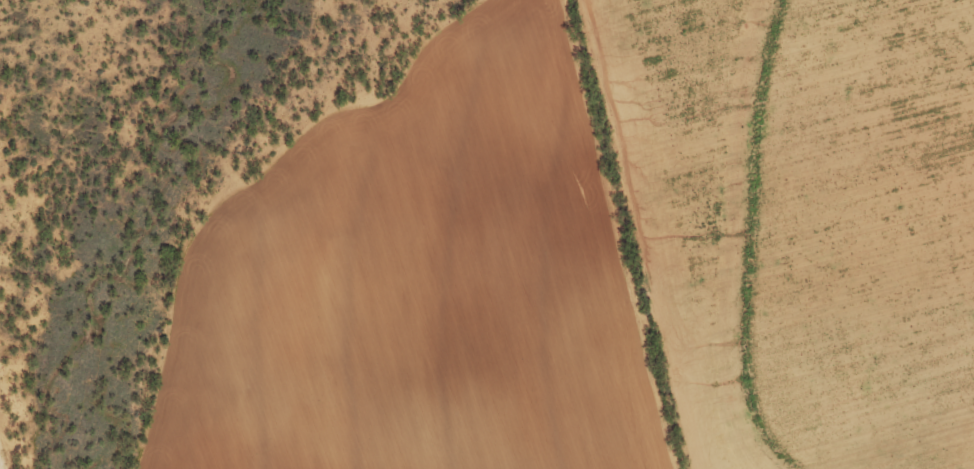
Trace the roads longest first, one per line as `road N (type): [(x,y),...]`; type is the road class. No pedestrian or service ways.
road 1 (track): [(625,0),(738,468)]

